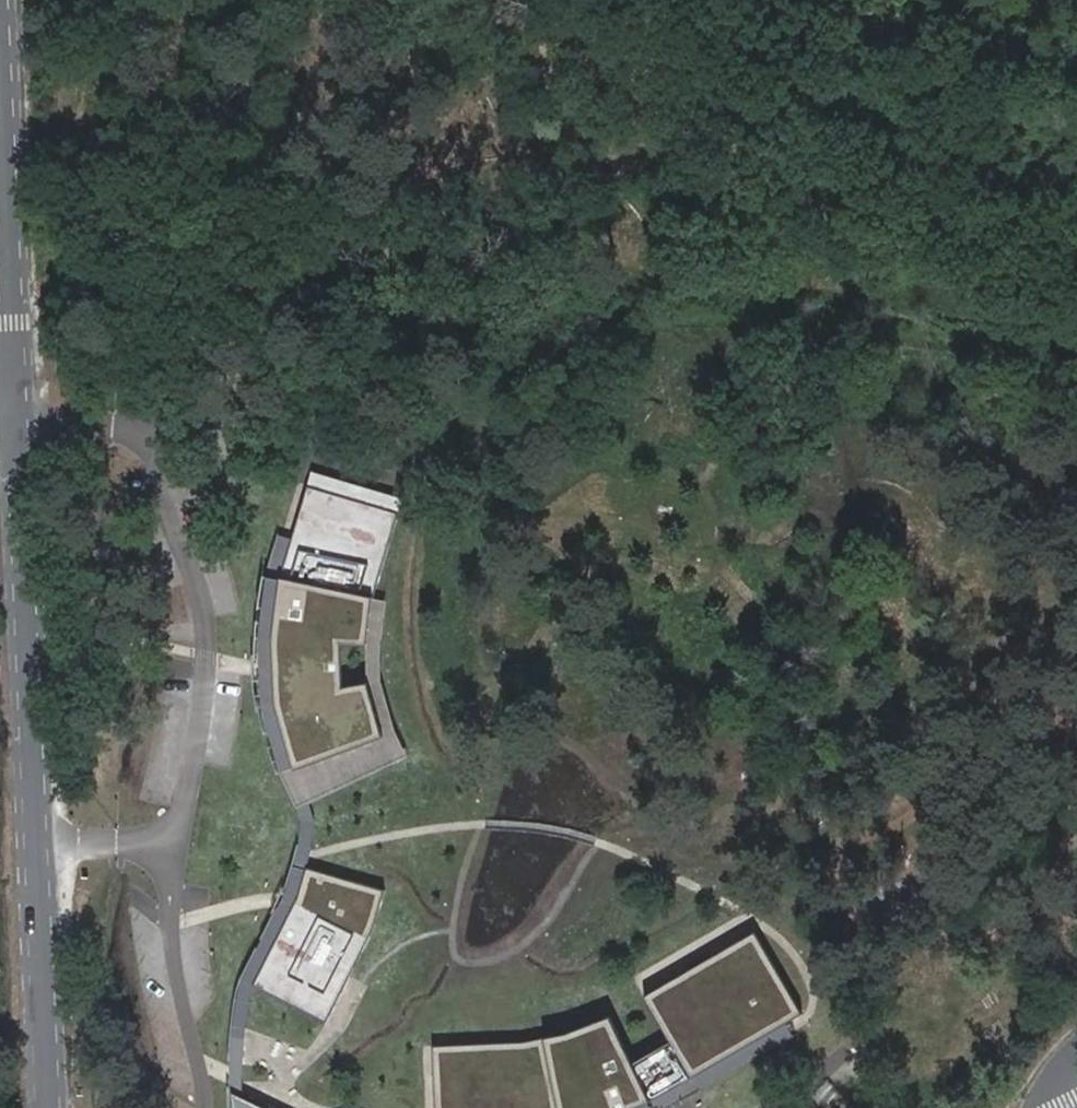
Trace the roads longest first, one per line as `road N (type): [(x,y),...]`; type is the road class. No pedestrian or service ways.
road 1 (tertiary): [(47,1107),(15,396)]
road 2 (tertiary): [(15,396),(0,93)]

